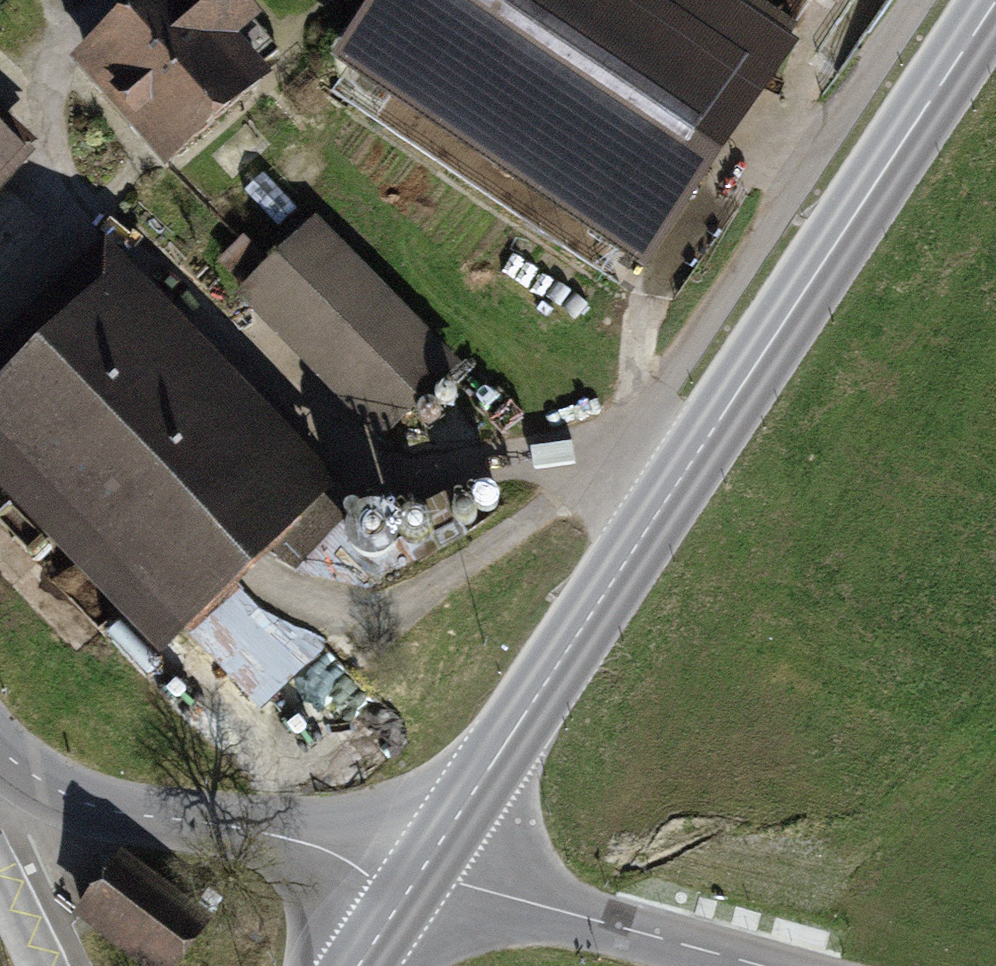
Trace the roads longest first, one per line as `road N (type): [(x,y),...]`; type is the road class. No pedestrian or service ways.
road 1 (secondary): [(415,874),(671,496),(990,0)]
road 2 (track): [(913,0),(611,454),(671,496)]
road 3 (tertiary): [(415,874),(281,836),(76,798),(9,759)]
road 4 (unclassified): [(750,965),(415,874)]

